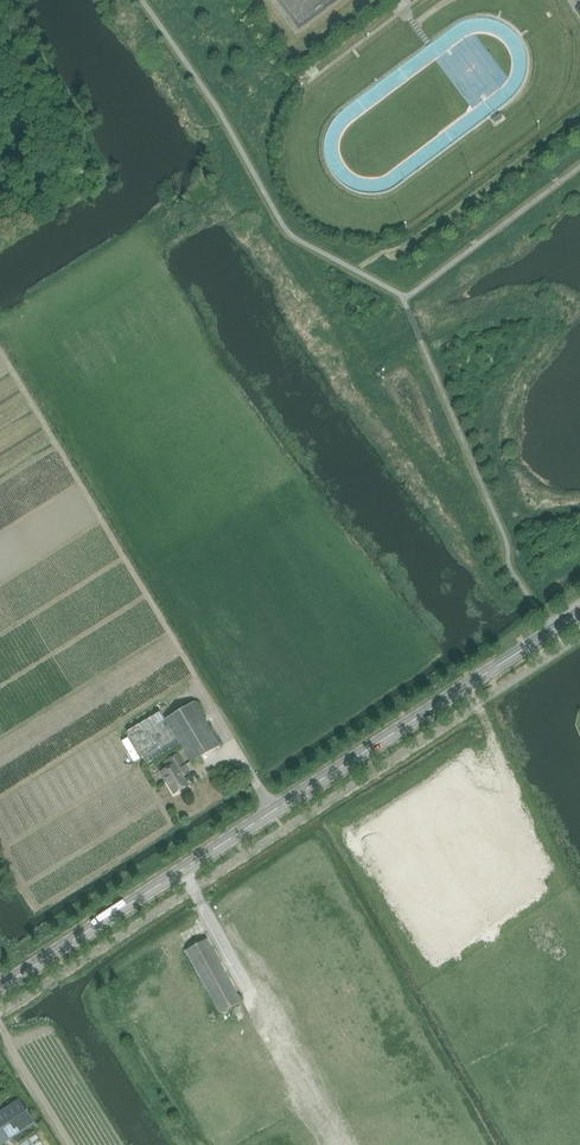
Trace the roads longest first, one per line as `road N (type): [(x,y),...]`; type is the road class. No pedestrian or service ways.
road 1 (tertiary): [(0,990),(579,612)]

